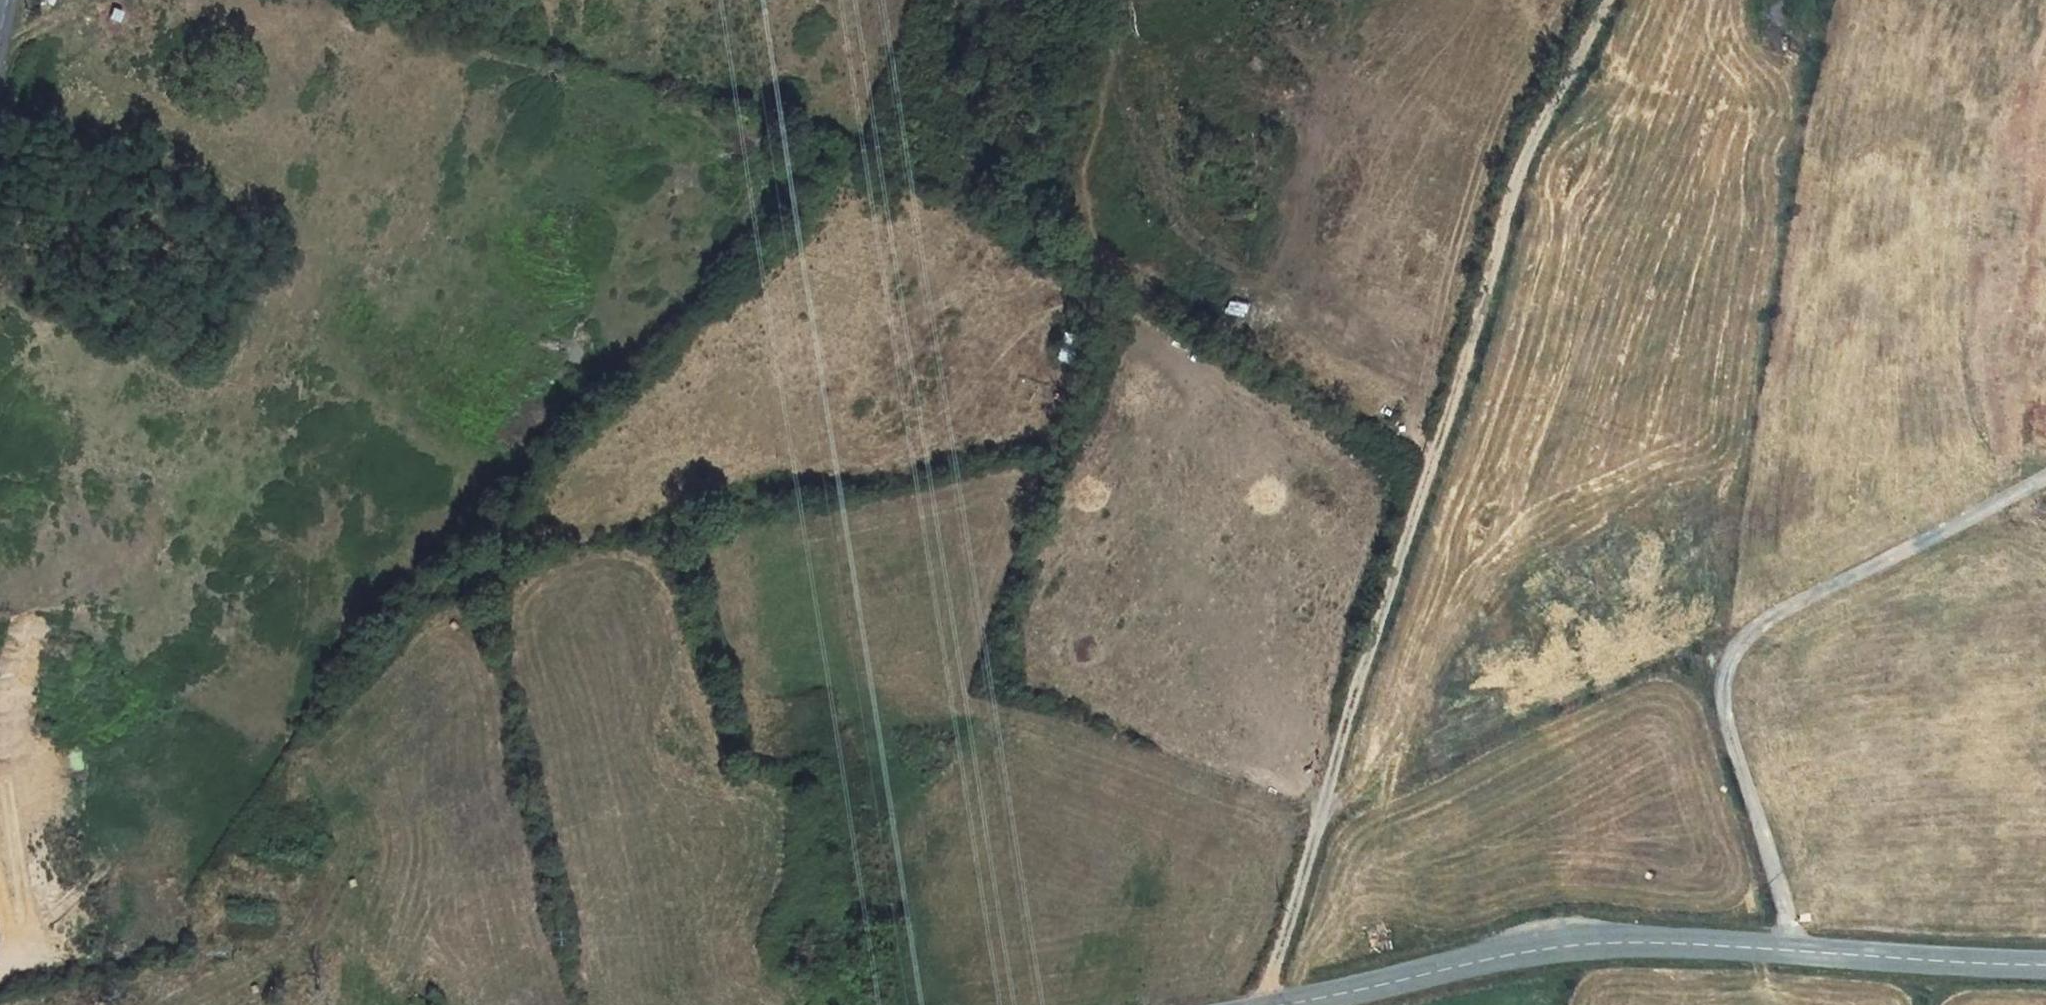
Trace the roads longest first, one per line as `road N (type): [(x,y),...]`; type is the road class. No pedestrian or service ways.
road 1 (track): [(1265,1004),(1323,781),(1531,127),(1606,0)]
road 2 (tertiary): [(2045,971),(1651,960),(1506,975),(1341,1004)]

